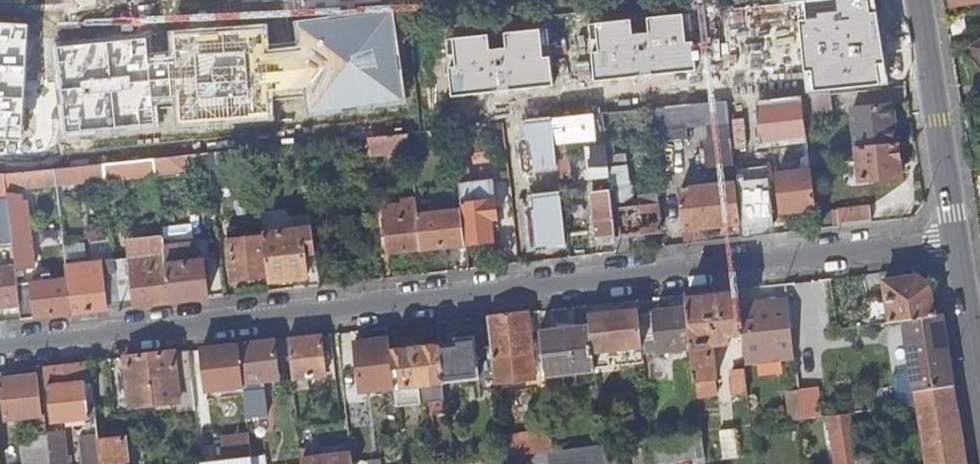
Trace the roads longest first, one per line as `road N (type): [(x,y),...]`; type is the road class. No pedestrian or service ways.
road 1 (residential): [(0,346),(957,239)]
road 2 (residential): [(957,239),(919,0)]
road 3 (residential): [(979,389),(957,239)]

